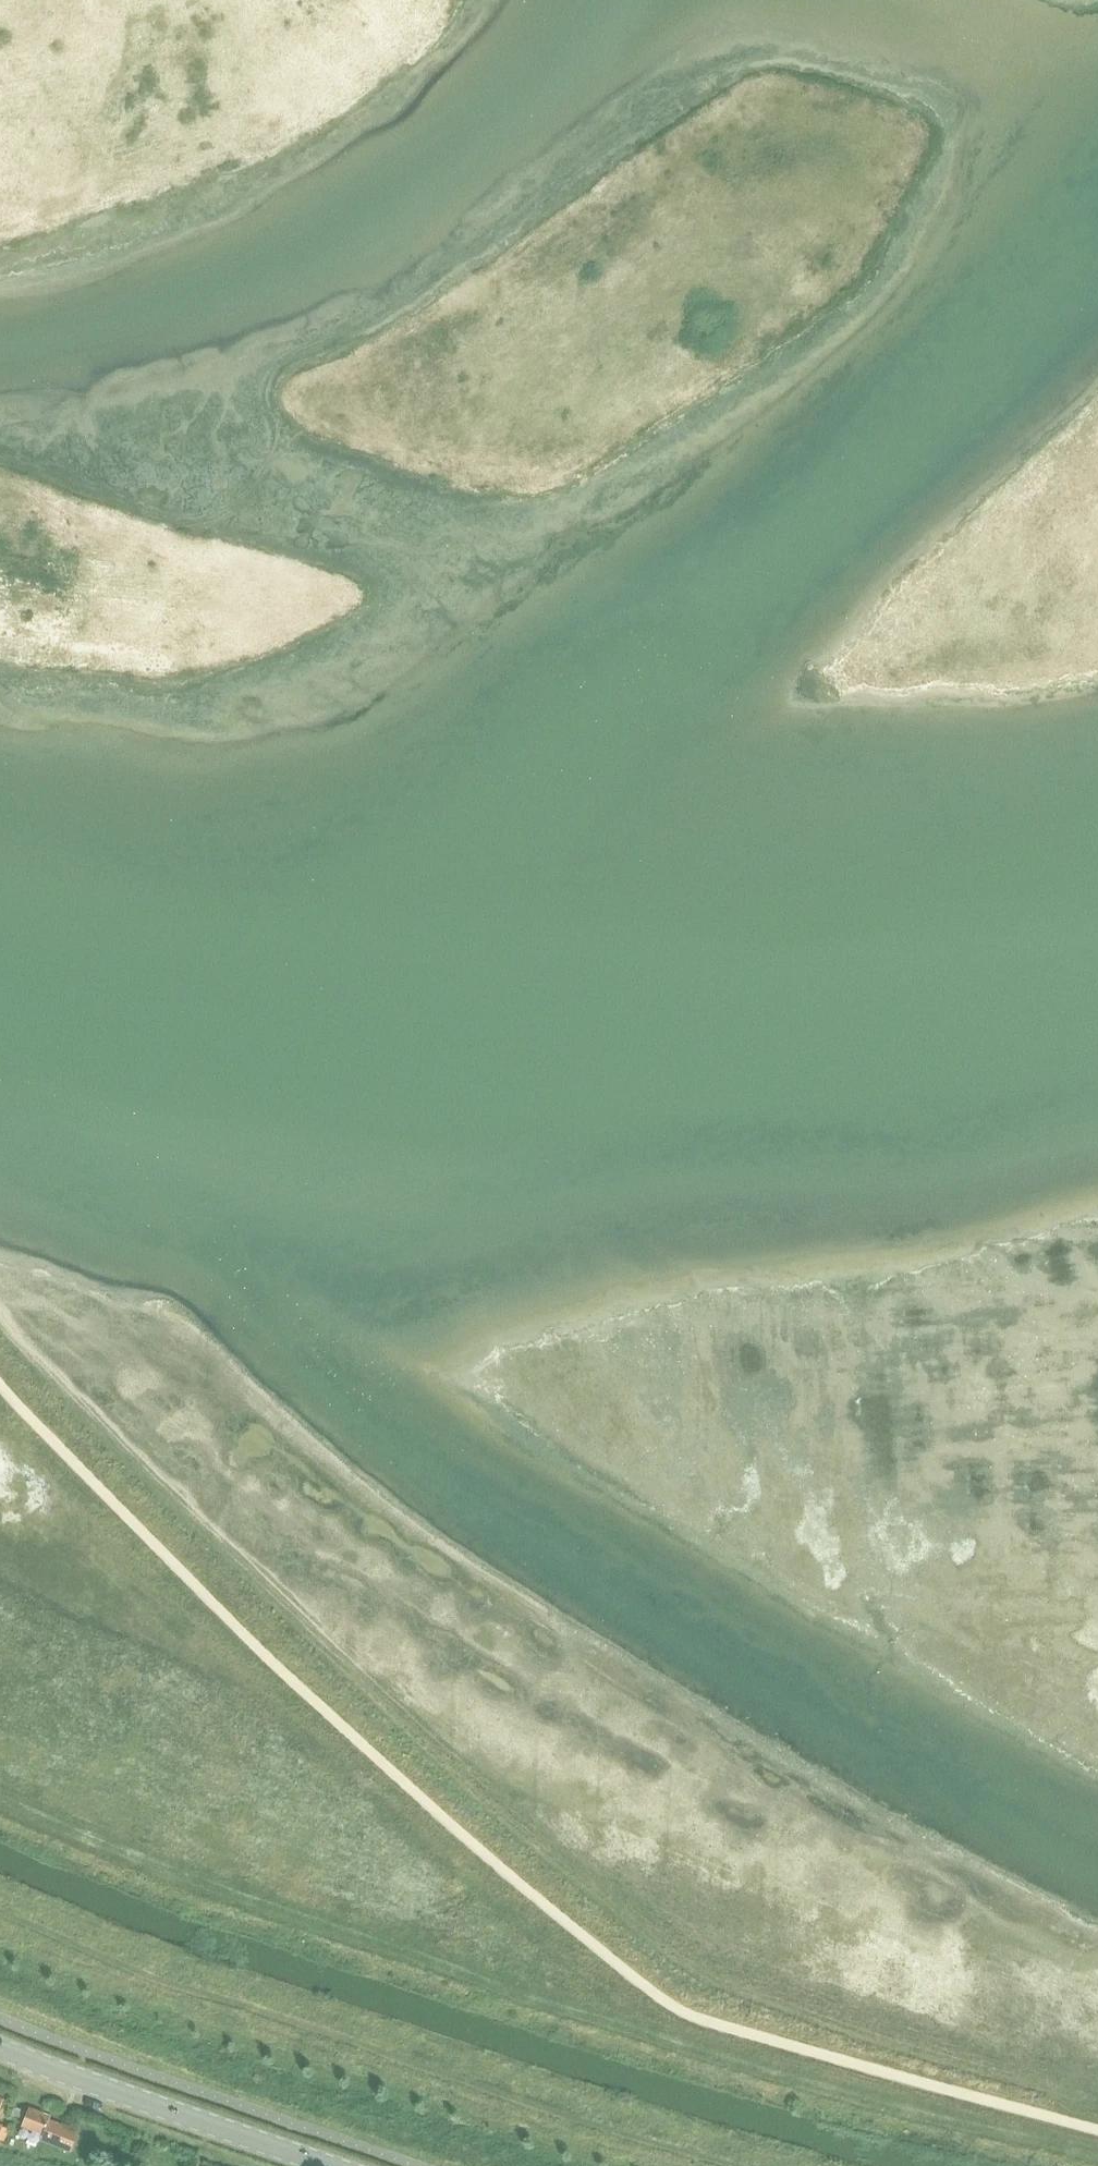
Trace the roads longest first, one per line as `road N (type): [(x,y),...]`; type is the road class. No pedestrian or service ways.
road 1 (tertiary): [(332,2165),(0,2049)]

